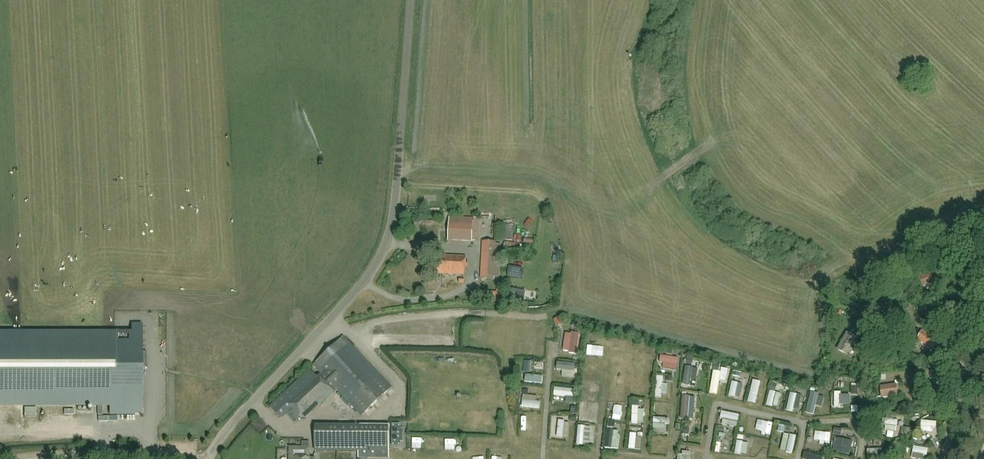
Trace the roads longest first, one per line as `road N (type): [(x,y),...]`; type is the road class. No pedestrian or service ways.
road 1 (unclassified): [(209,458),(360,287),(388,241),(410,0)]
road 2 (track): [(183,458),(36,458)]

